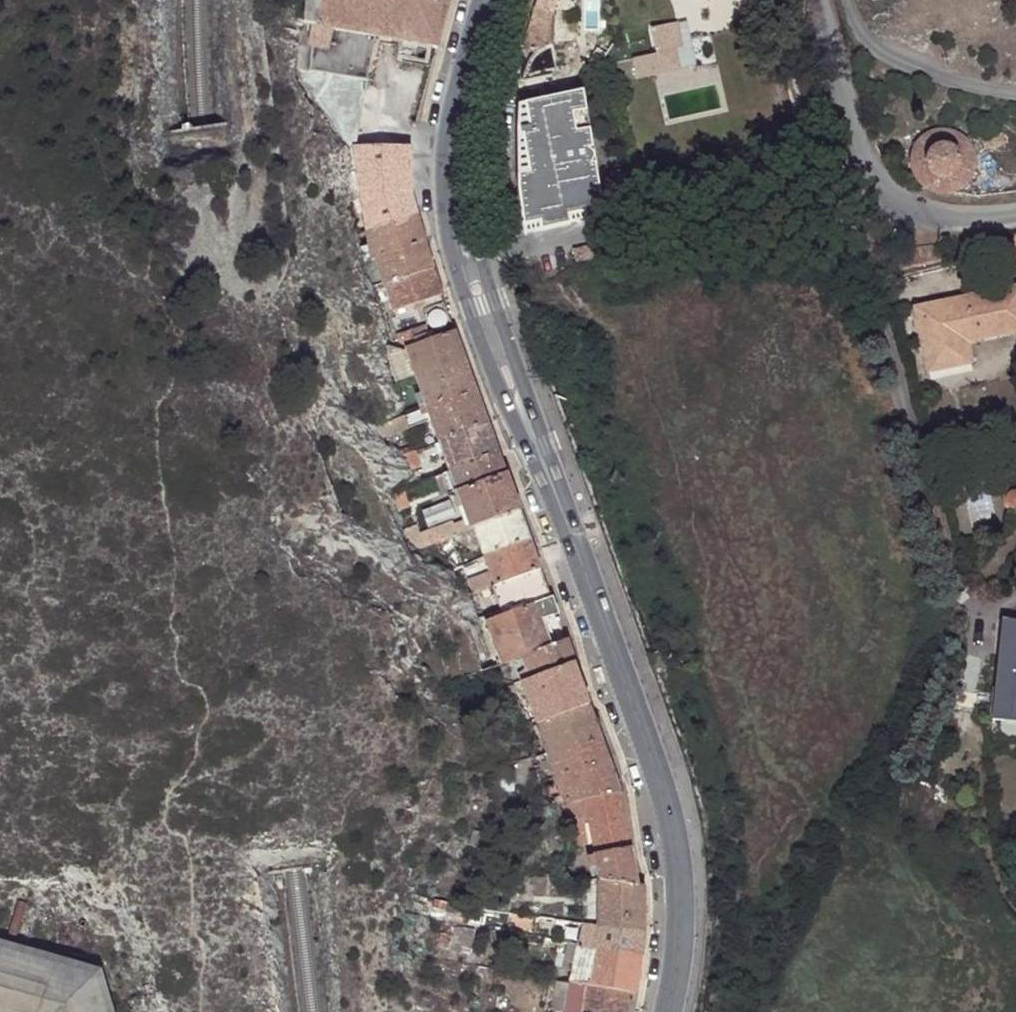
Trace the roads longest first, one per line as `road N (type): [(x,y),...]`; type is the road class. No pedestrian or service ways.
road 1 (secondary): [(475,266),(661,794),(680,905),(665,1011)]
road 2 (unclassified): [(834,182),(879,301),(958,599)]
road 3 (unclassified): [(475,266),(834,182)]
road 4 (secondary): [(488,0),(456,134),(475,266)]
road 5 (unclassified): [(864,174),(821,0)]
road 6 (unclassified): [(1015,211),(948,218),(910,212),(864,174)]

